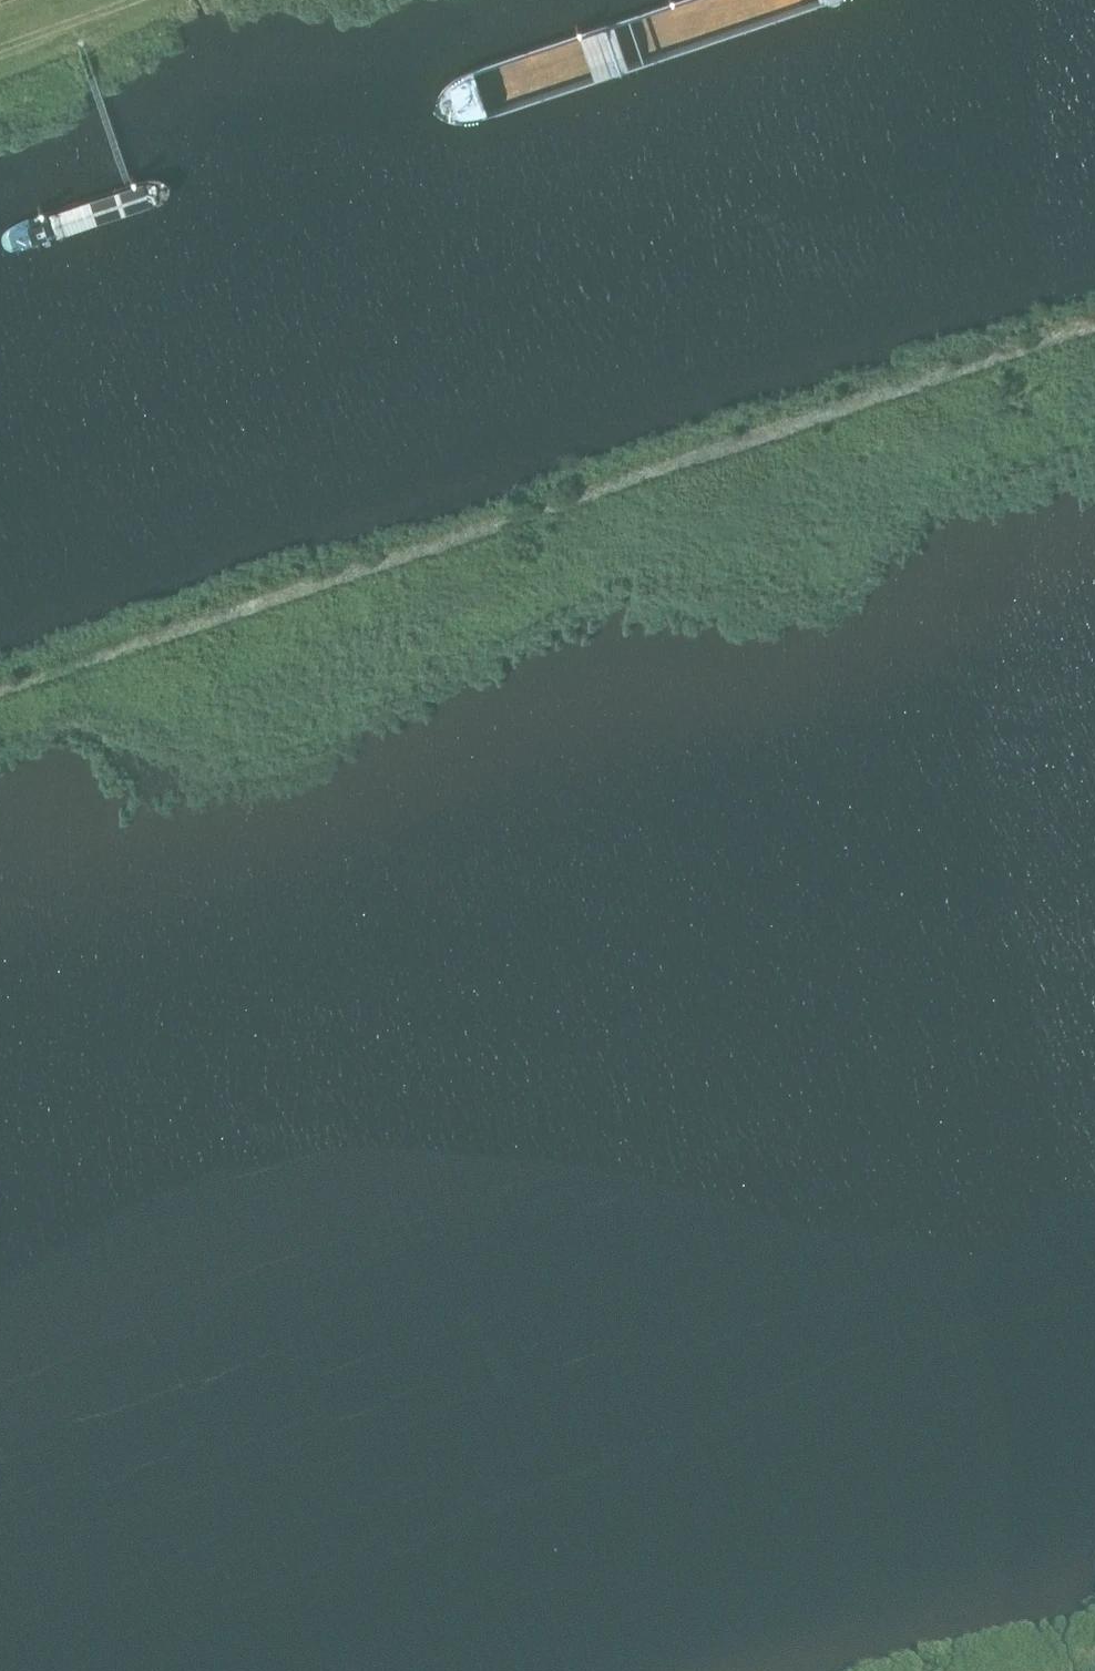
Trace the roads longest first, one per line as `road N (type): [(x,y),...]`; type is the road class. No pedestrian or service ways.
road 1 (track): [(0,55),(153,0)]

